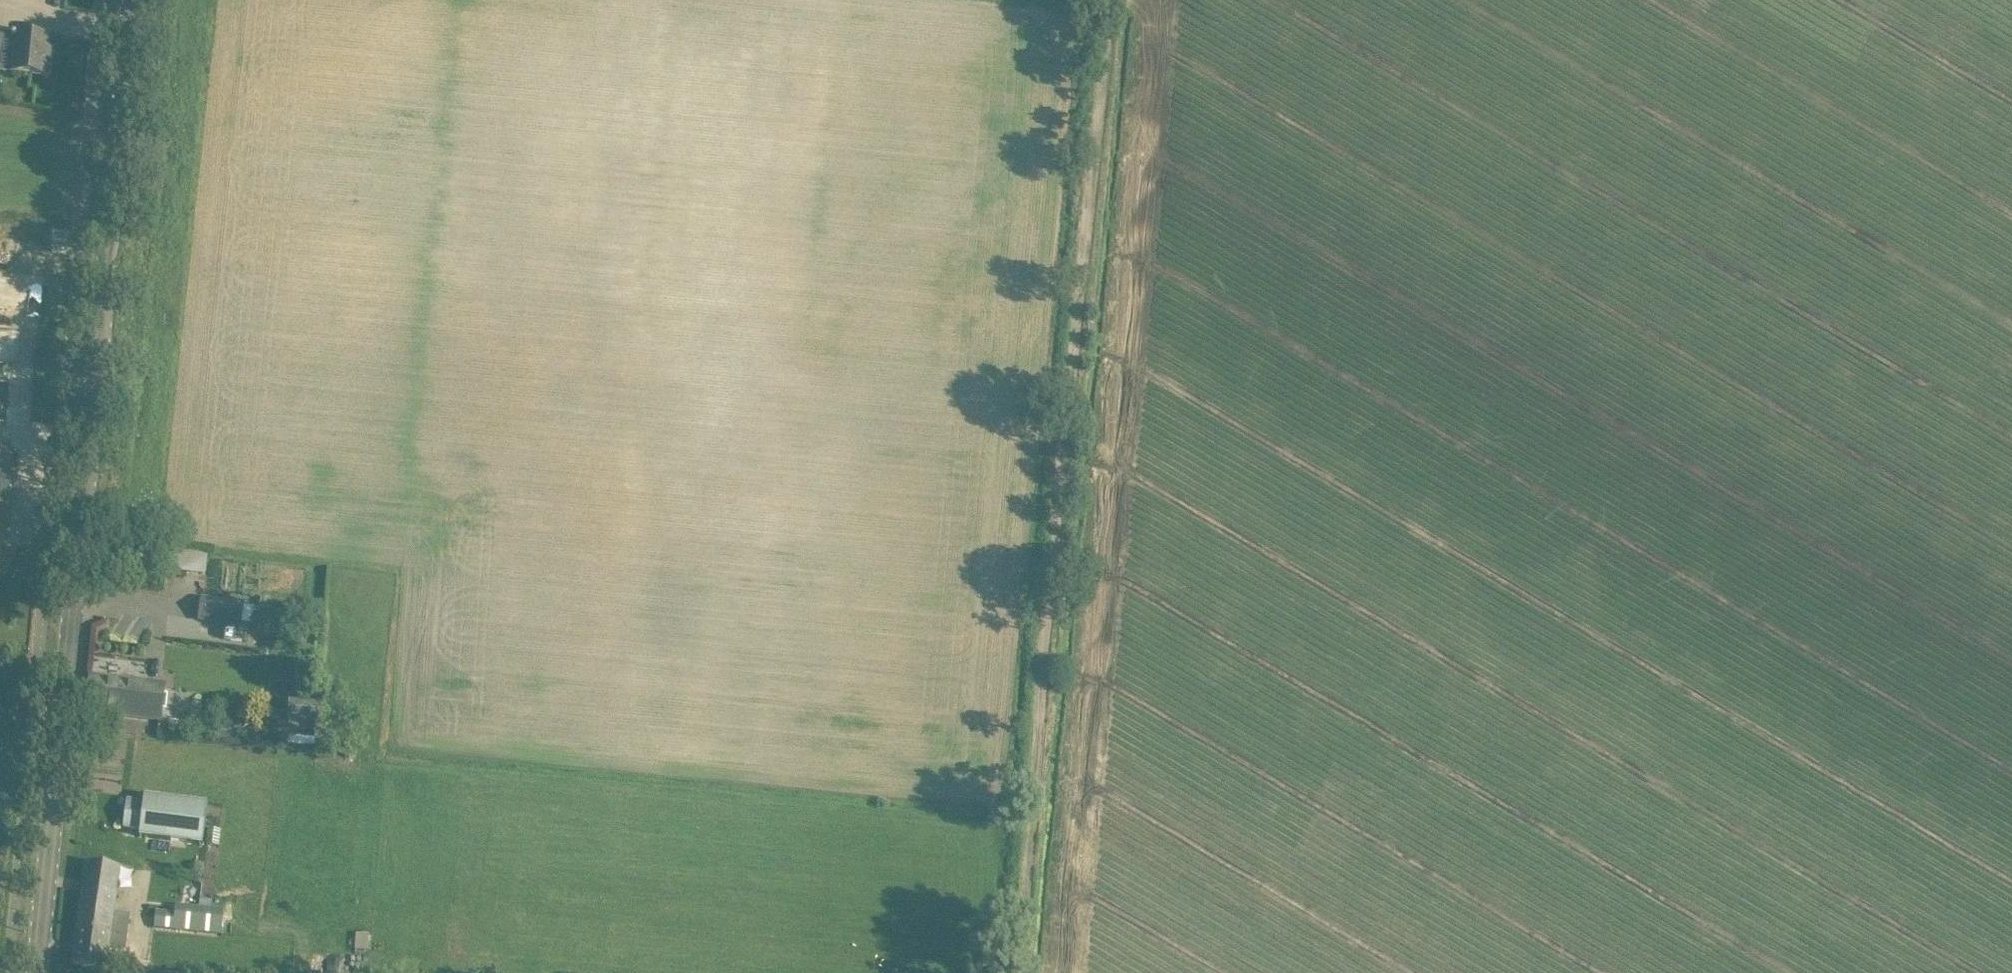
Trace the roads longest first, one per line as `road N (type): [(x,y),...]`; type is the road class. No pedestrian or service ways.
road 1 (tertiary): [(36,972),(129,0)]

